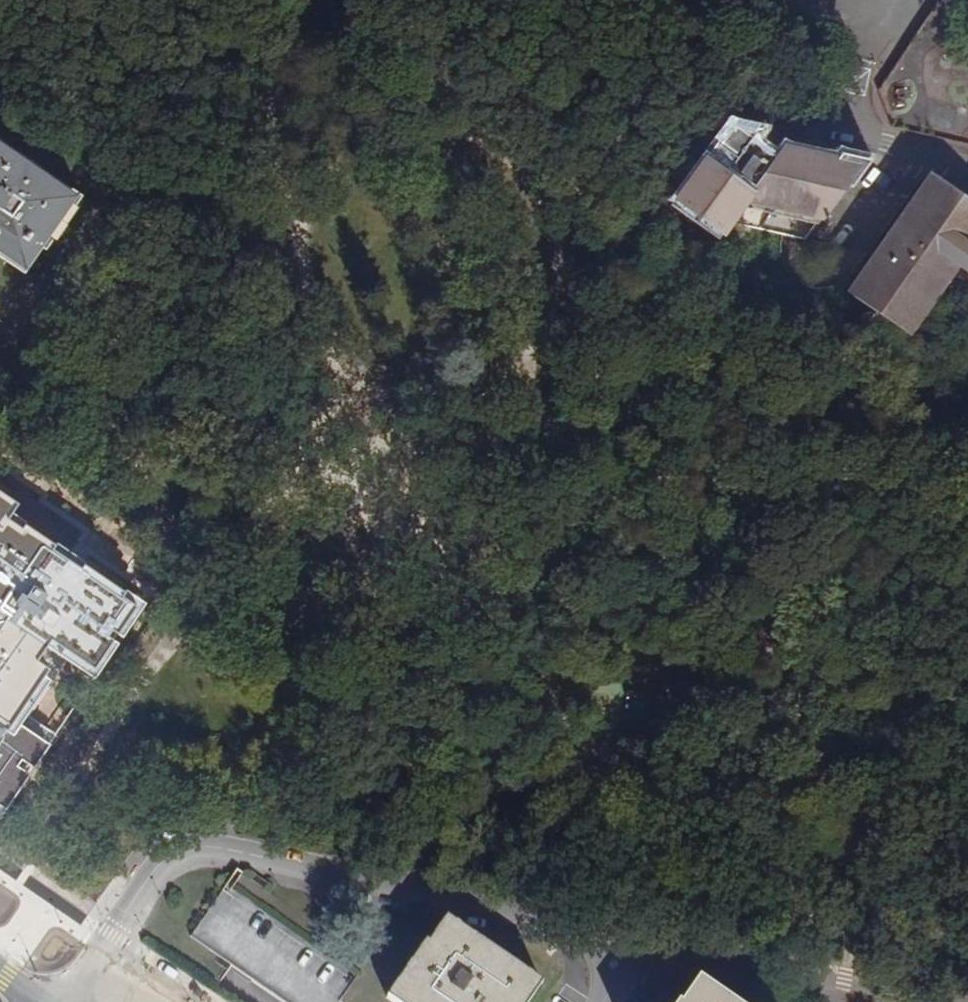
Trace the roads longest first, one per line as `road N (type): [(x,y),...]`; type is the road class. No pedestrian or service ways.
road 1 (residential): [(82,971),(161,847),(423,900),(623,957)]
road 2 (residential): [(623,957),(967,978)]
road 3 (residential): [(967,155),(834,120)]

